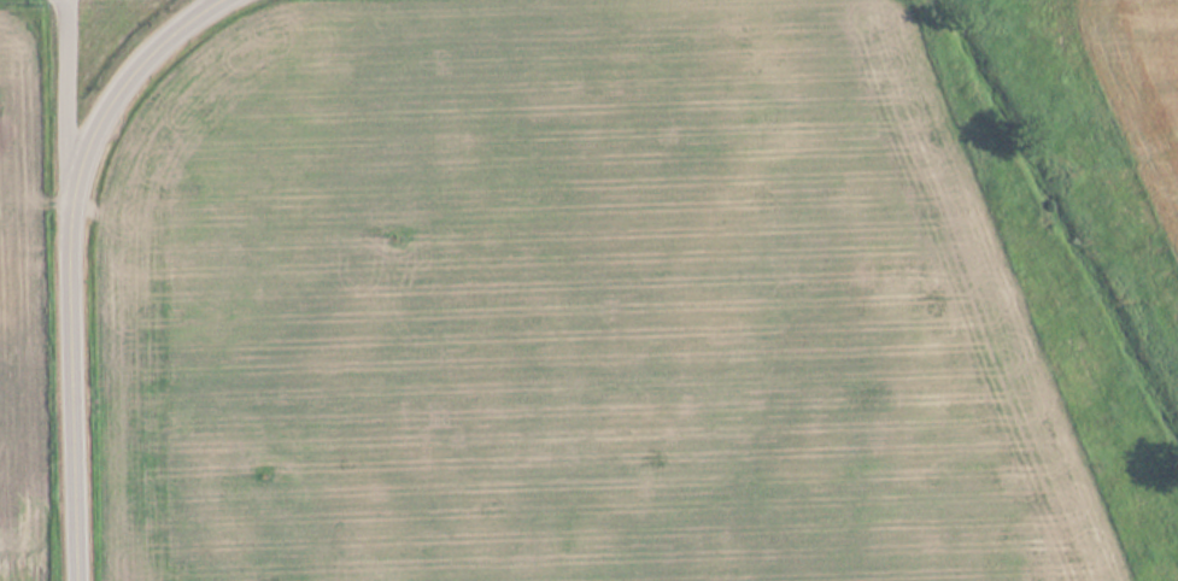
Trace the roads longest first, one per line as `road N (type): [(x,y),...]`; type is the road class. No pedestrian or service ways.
road 1 (residential): [(81,580),(70,257),(82,158),(69,0)]
road 2 (residential): [(82,158),(142,64),(226,0)]

